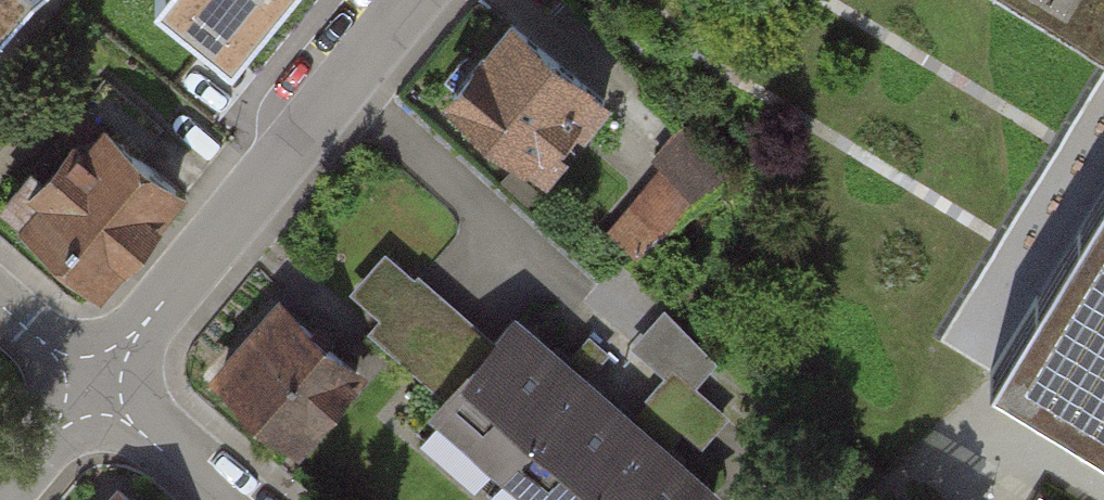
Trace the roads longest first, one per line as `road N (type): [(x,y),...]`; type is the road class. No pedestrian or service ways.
road 1 (residential): [(420,0),(94,389)]
road 2 (residential): [(94,389),(223,499)]
road 3 (residential): [(94,389),(0,499)]
road 4 (residential): [(0,307),(94,389)]

